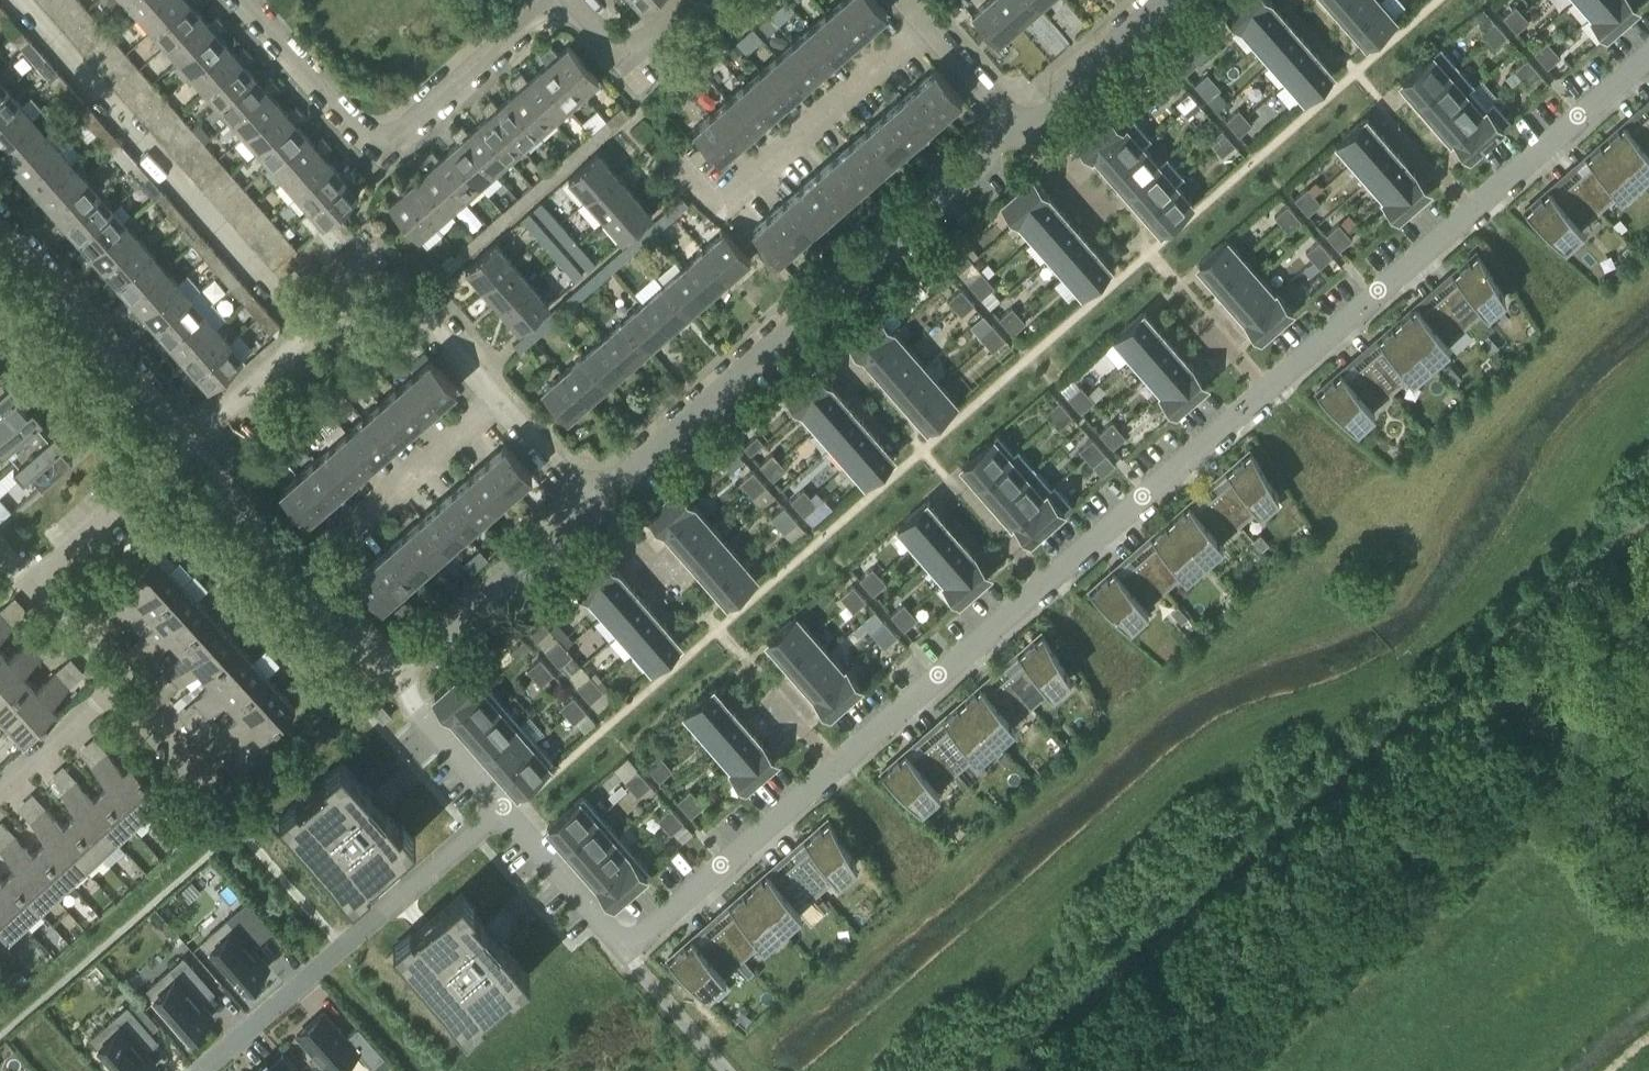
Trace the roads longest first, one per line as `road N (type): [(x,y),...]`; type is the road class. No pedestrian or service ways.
road 1 (residential): [(1648,56),(625,950)]
road 2 (residential): [(1023,132),(593,510)]
road 3 (residential): [(188,445),(382,273),(499,404)]
road 4 (residential): [(548,0),(381,148),(244,0)]
road 5 (residential): [(204,1070),(501,810)]
road 6 (residential): [(933,28),(716,208),(679,165)]
road 7 (residential): [(397,665),(366,653),(188,445)]
road 8 (residential): [(188,445),(0,230)]
road 9 (residential): [(593,510),(432,651),(397,665)]
road 10 (residential): [(343,542),(499,404)]
road 11 (residential): [(1173,0),(1023,132)]
road 12 (residential): [(501,810),(625,950)]
road 13 (residential): [(397,665),(419,717),(501,810)]
road 14 (residential): [(33,593),(162,473)]
road 15 (residential): [(686,0),(621,57),(571,0)]
road 16 (residential): [(0,795),(118,687)]
road 17 (residential): [(499,404),(593,510)]
road 18 (residential): [(1023,132),(933,28)]
road 19 (residential): [(209,788),(118,687)]
road 20 (residential): [(118,687),(33,593)]

